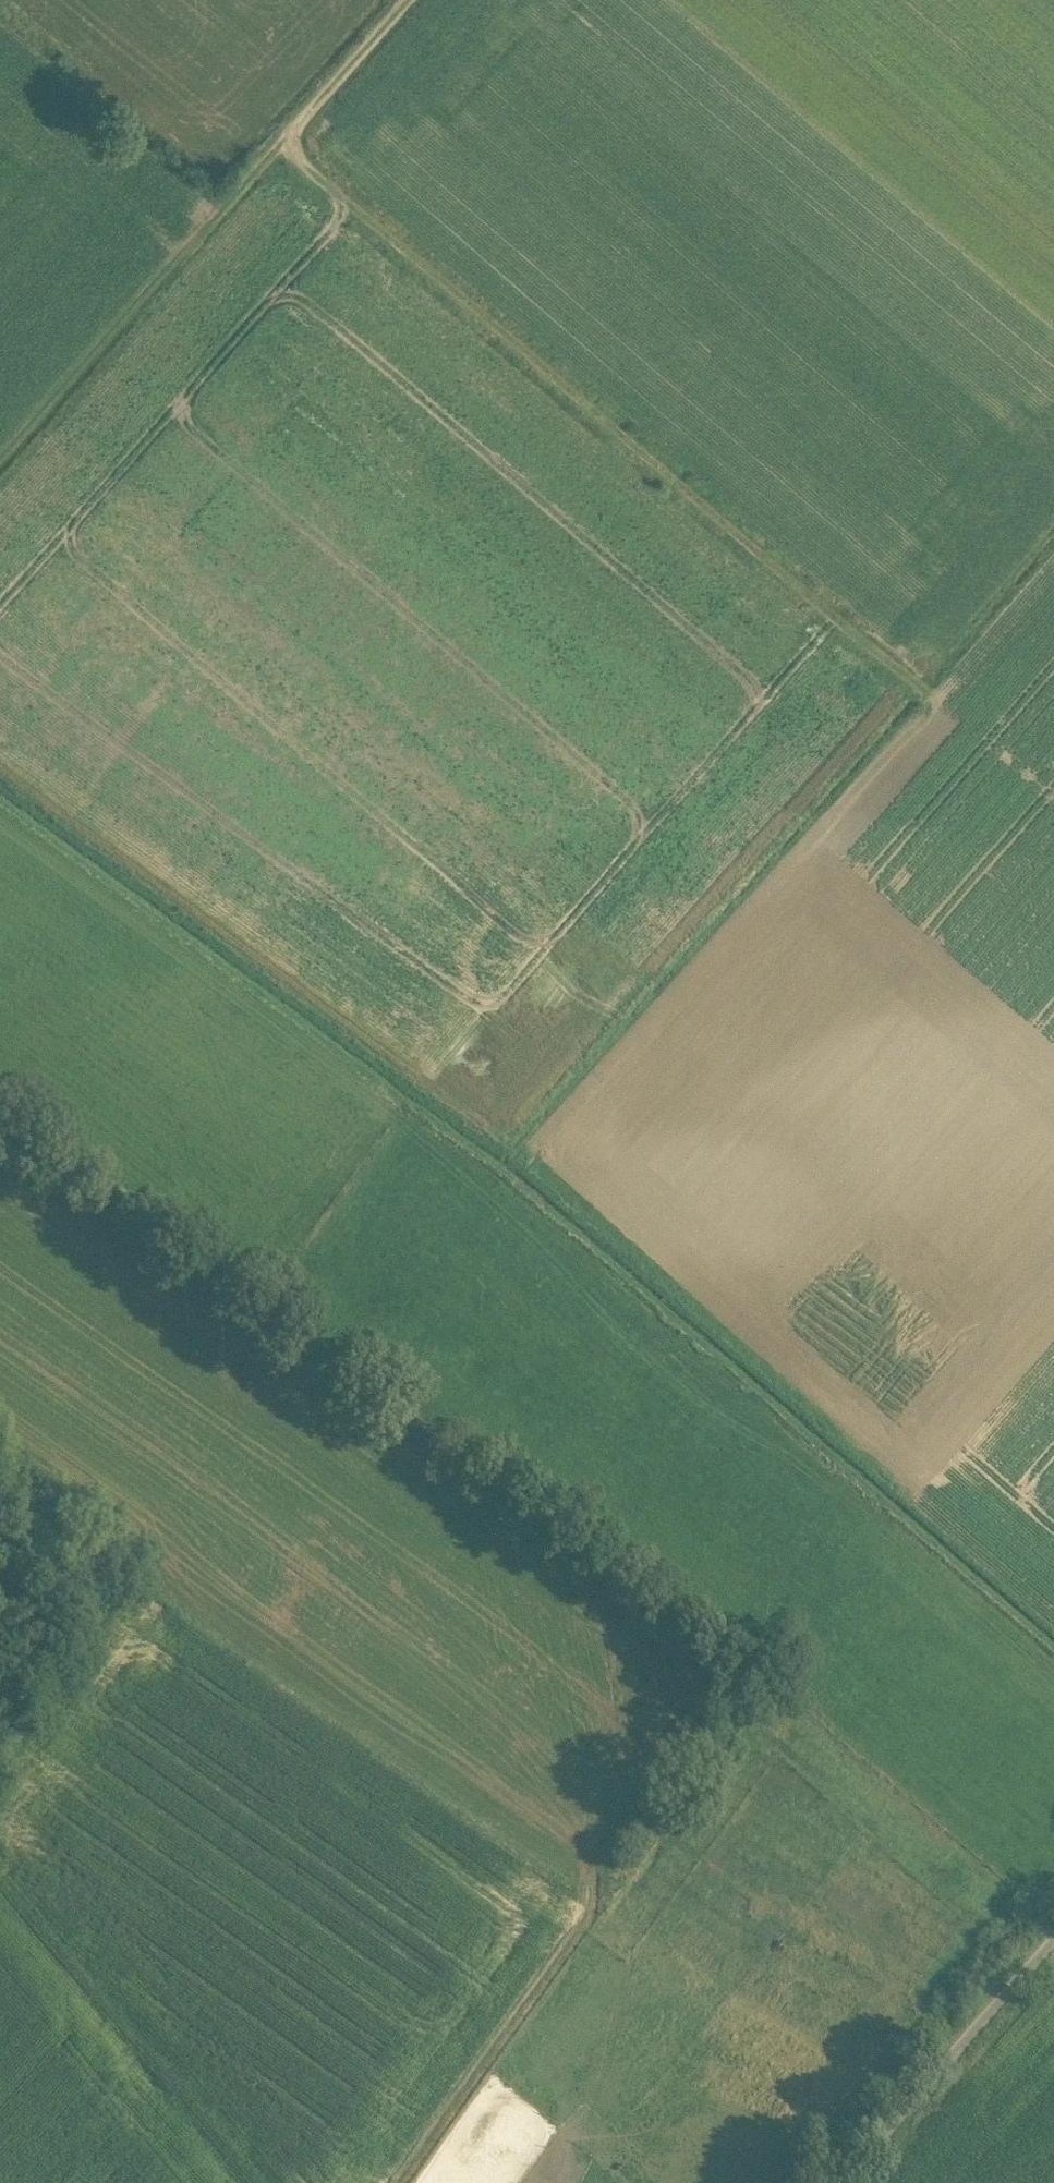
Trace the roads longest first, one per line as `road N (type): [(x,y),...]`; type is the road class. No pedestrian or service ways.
road 1 (track): [(932,696),(300,157),(293,132),(407,0)]
road 2 (track): [(0,465),(293,132)]
road 3 (unclassified): [(841,2182),(1053,1941)]

